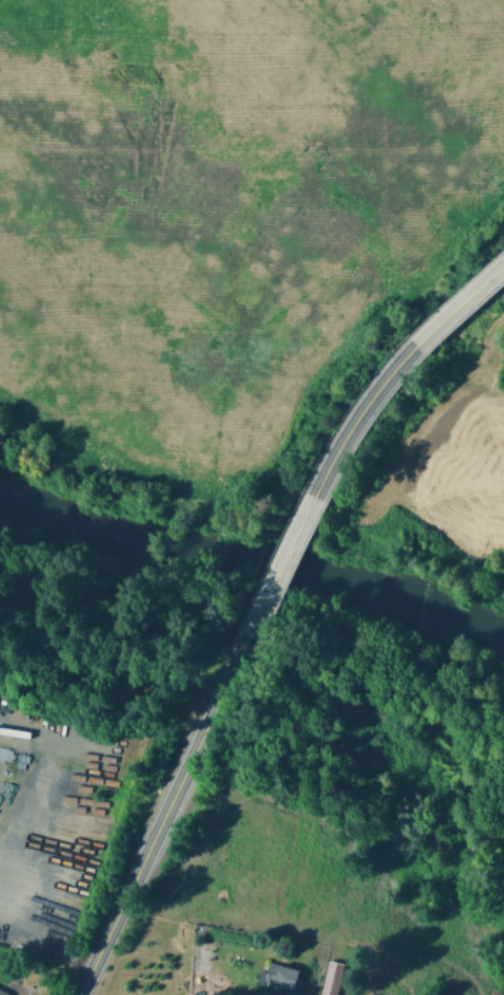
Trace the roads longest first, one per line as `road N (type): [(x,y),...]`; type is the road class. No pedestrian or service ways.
road 1 (secondary): [(250,634),(78,994)]
road 2 (secondary): [(417,345),(358,418),(316,495)]
road 3 (secondary): [(316,495),(250,634)]

